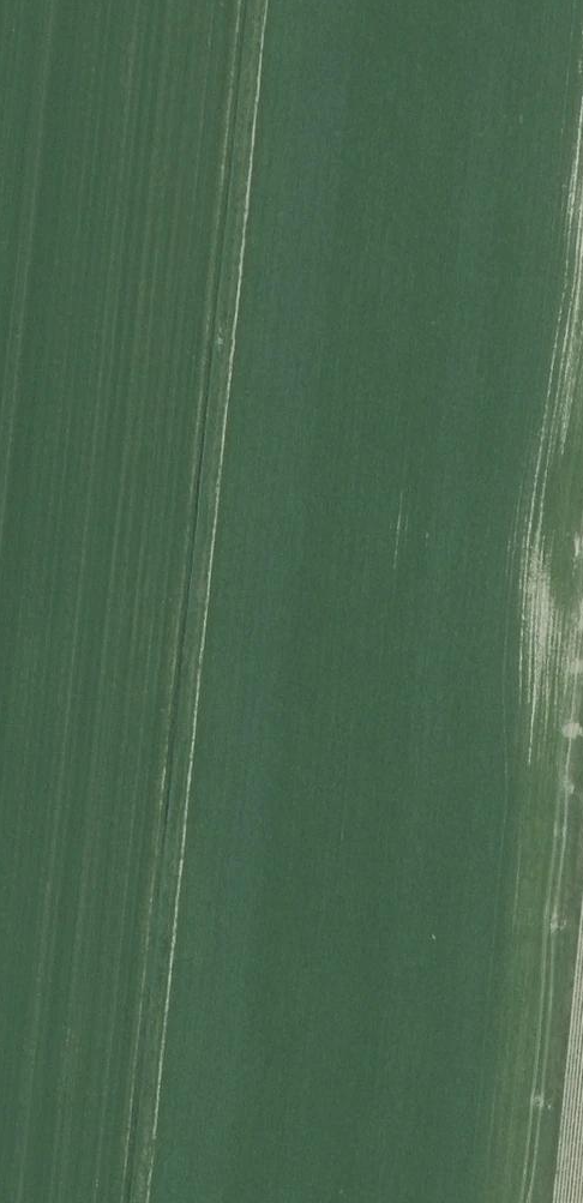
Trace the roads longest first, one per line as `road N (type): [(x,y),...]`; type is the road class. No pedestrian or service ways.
road 1 (track): [(547,1202),(582,883)]

